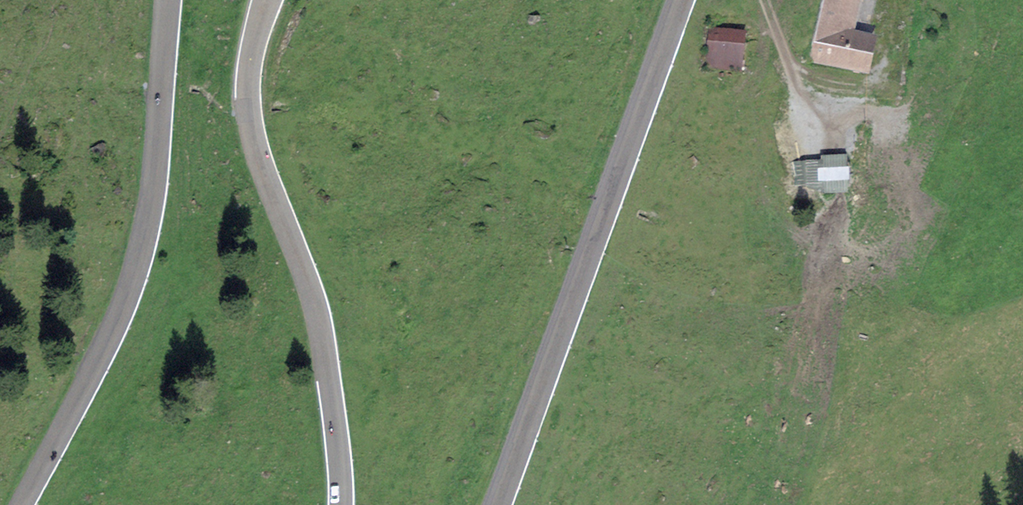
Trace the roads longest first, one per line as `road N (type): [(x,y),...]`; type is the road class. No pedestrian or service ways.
road 1 (primary): [(683,0),(500,504)]
road 2 (primary): [(168,0),(140,256),(117,319),(21,504)]
road 3 (primary): [(339,504),(325,333),(265,173),(252,113),(250,81),(269,0)]
road 4 (track): [(895,25),(890,82),(877,91),(844,90),(800,73),(766,0)]

